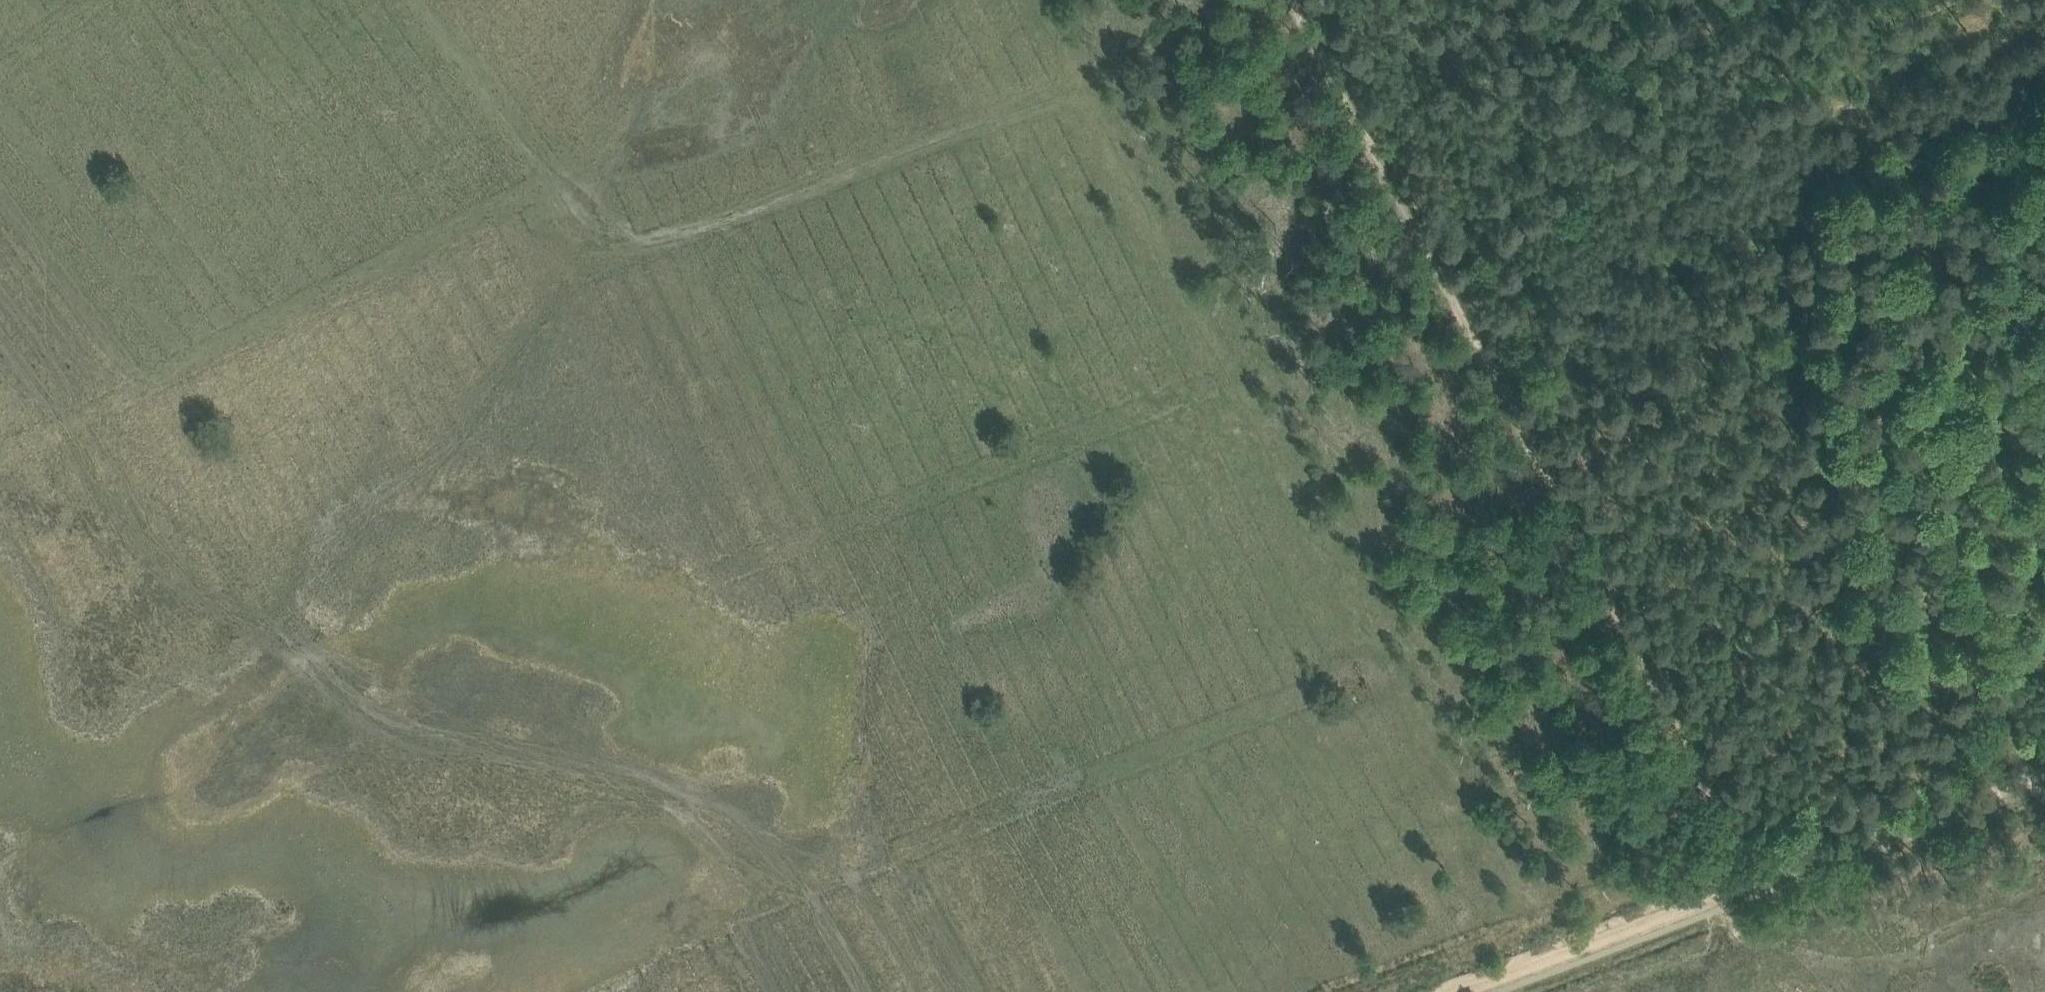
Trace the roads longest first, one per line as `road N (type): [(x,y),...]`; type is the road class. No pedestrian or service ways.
road 1 (track): [(1765,883),(1736,842),(1488,375),(1297,0)]
road 2 (track): [(1765,883),(1468,991)]
road 3 (track): [(2044,774),(1765,883)]

